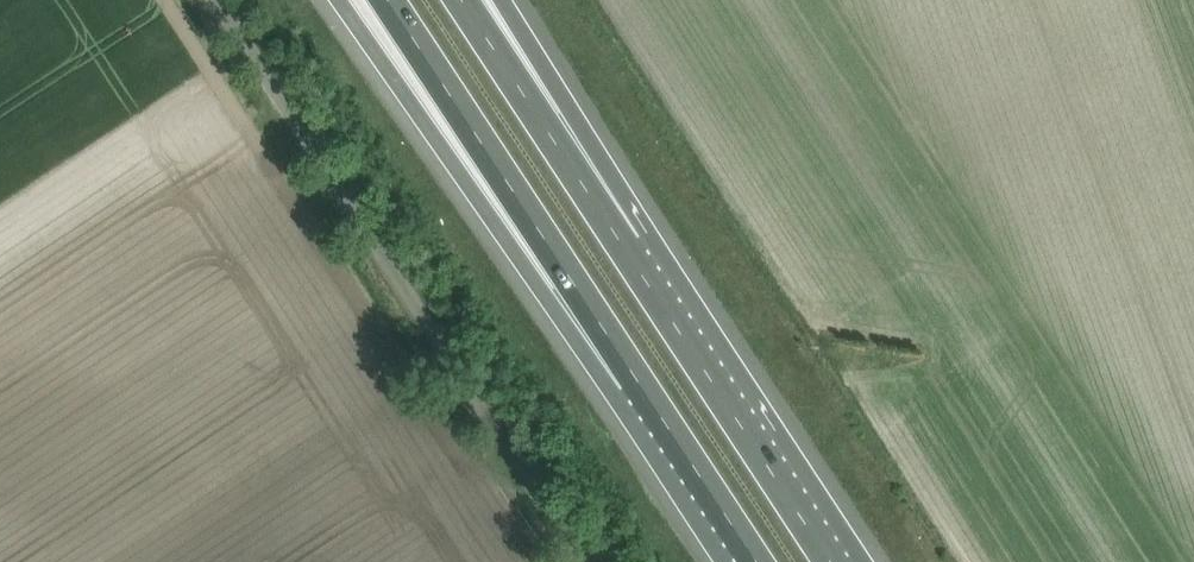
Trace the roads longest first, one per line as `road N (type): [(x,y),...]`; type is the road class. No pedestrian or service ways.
road 1 (unclassified): [(586,561),(216,0)]
road 2 (motorway): [(331,0),(482,206),(638,383)]
road 3 (motorway): [(393,0),(638,383)]
road 4 (motorway): [(830,561),(628,255)]
road 5 (motorway): [(628,255),(459,0)]
road 6 (motorway): [(628,255),(504,0)]
road 7 (motorway): [(638,383),(756,561)]

